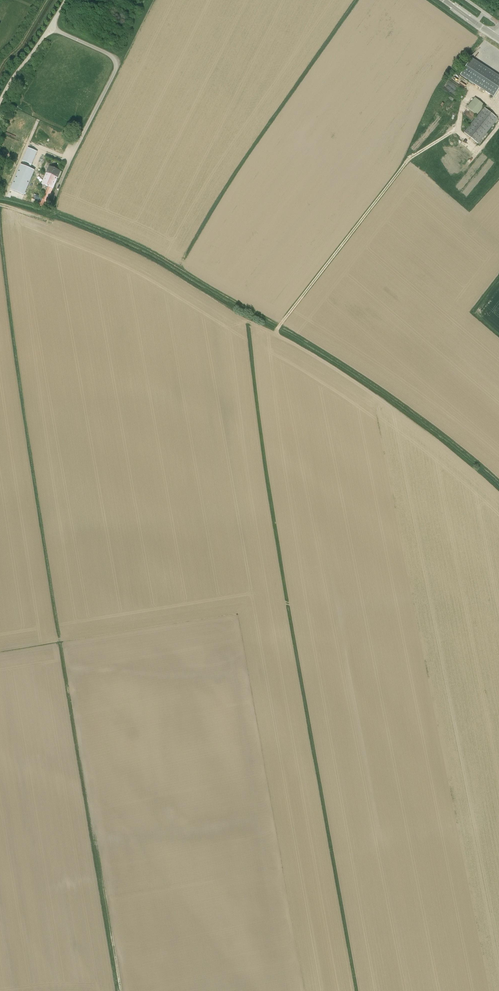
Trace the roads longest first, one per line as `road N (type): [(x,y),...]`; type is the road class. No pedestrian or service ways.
road 1 (unclassified): [(0,101),(66,0)]

